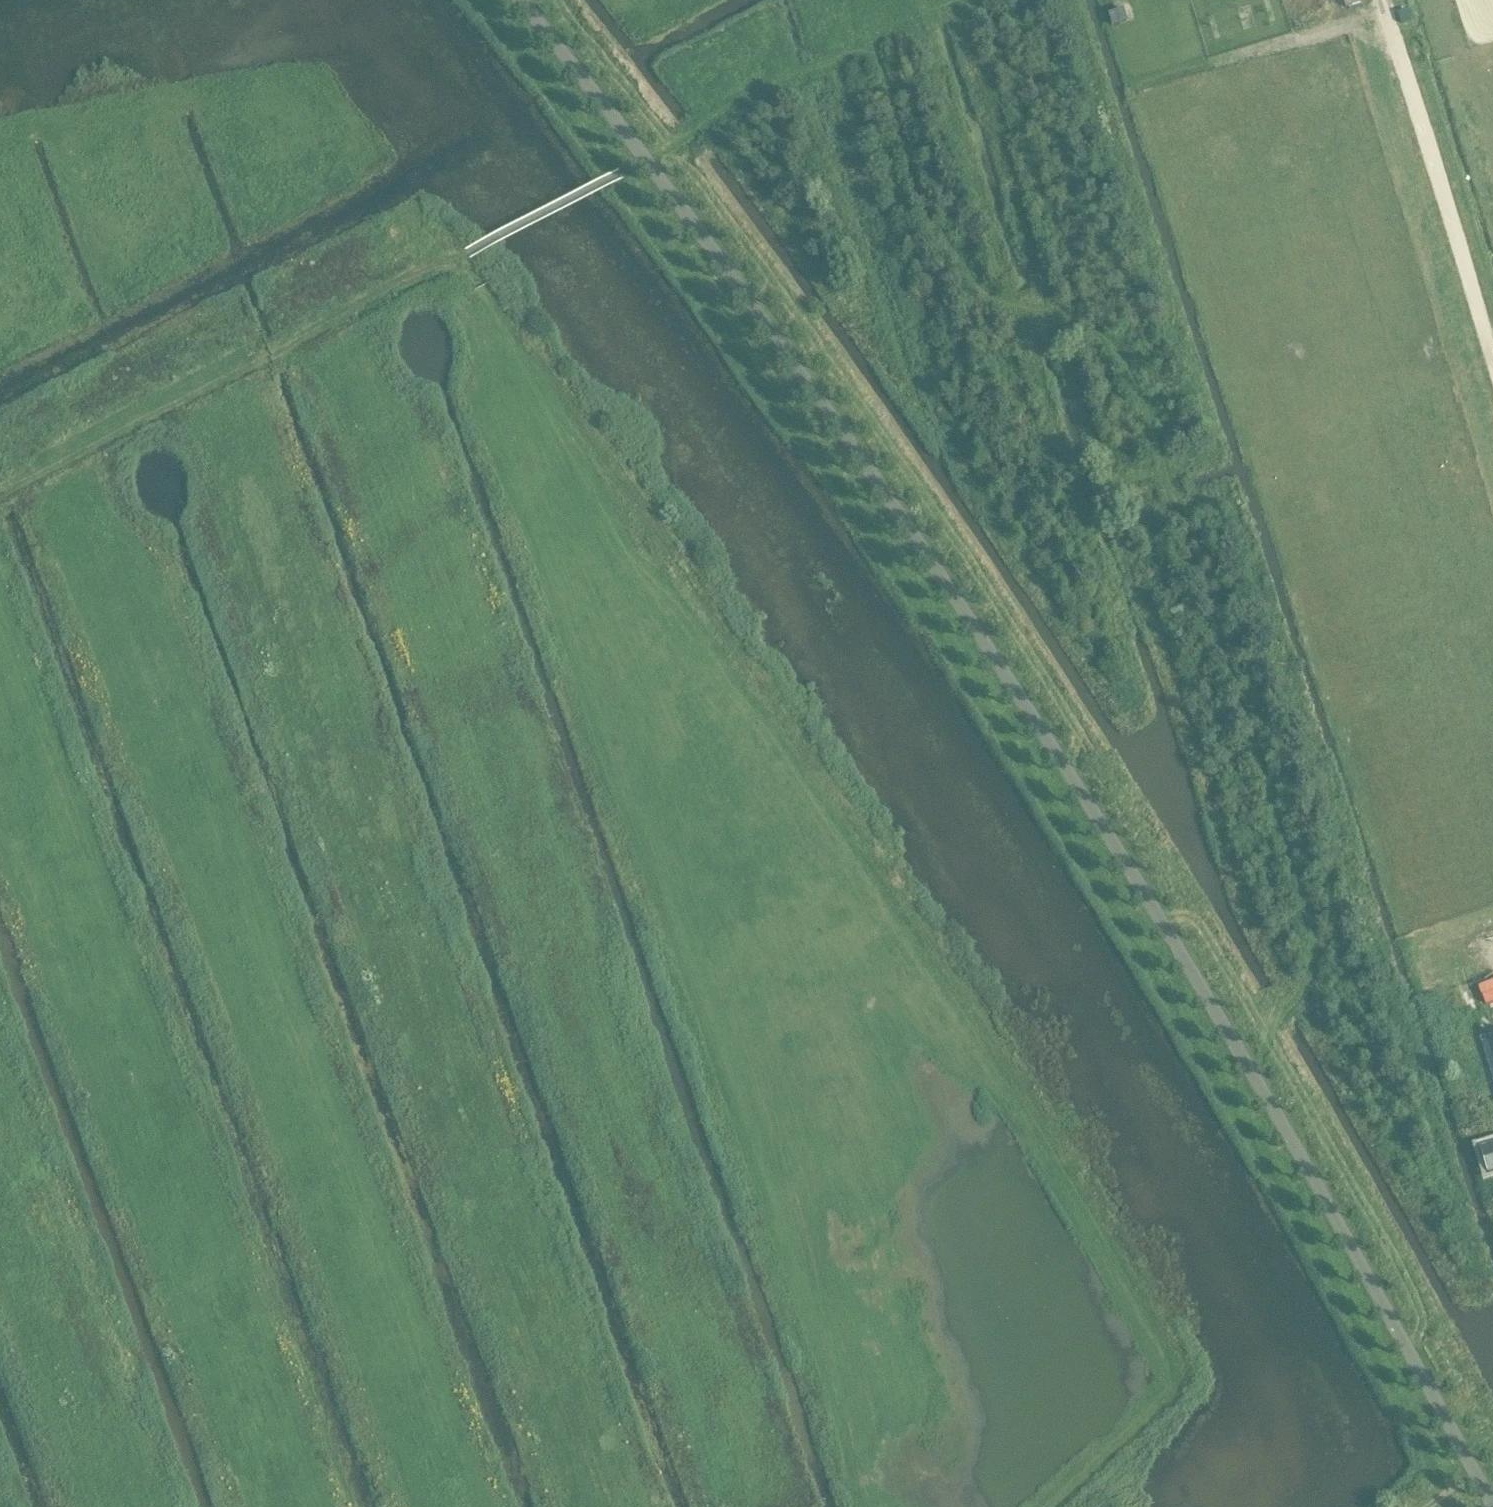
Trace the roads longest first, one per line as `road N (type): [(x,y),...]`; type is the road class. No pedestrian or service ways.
road 1 (unclassified): [(1492,359),(1380,0)]

